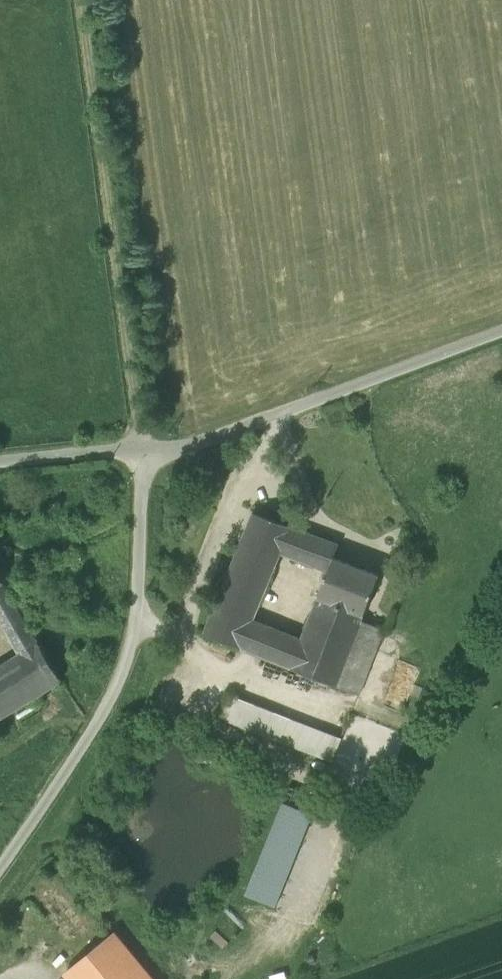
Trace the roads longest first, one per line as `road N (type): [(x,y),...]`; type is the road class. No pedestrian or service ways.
road 1 (track): [(79,0),(142,451)]
road 2 (unclassified): [(142,451),(139,635),(106,715),(0,864)]
road 3 (unclassified): [(142,451),(501,326)]
road 4 (unclassified): [(0,463),(142,451)]

